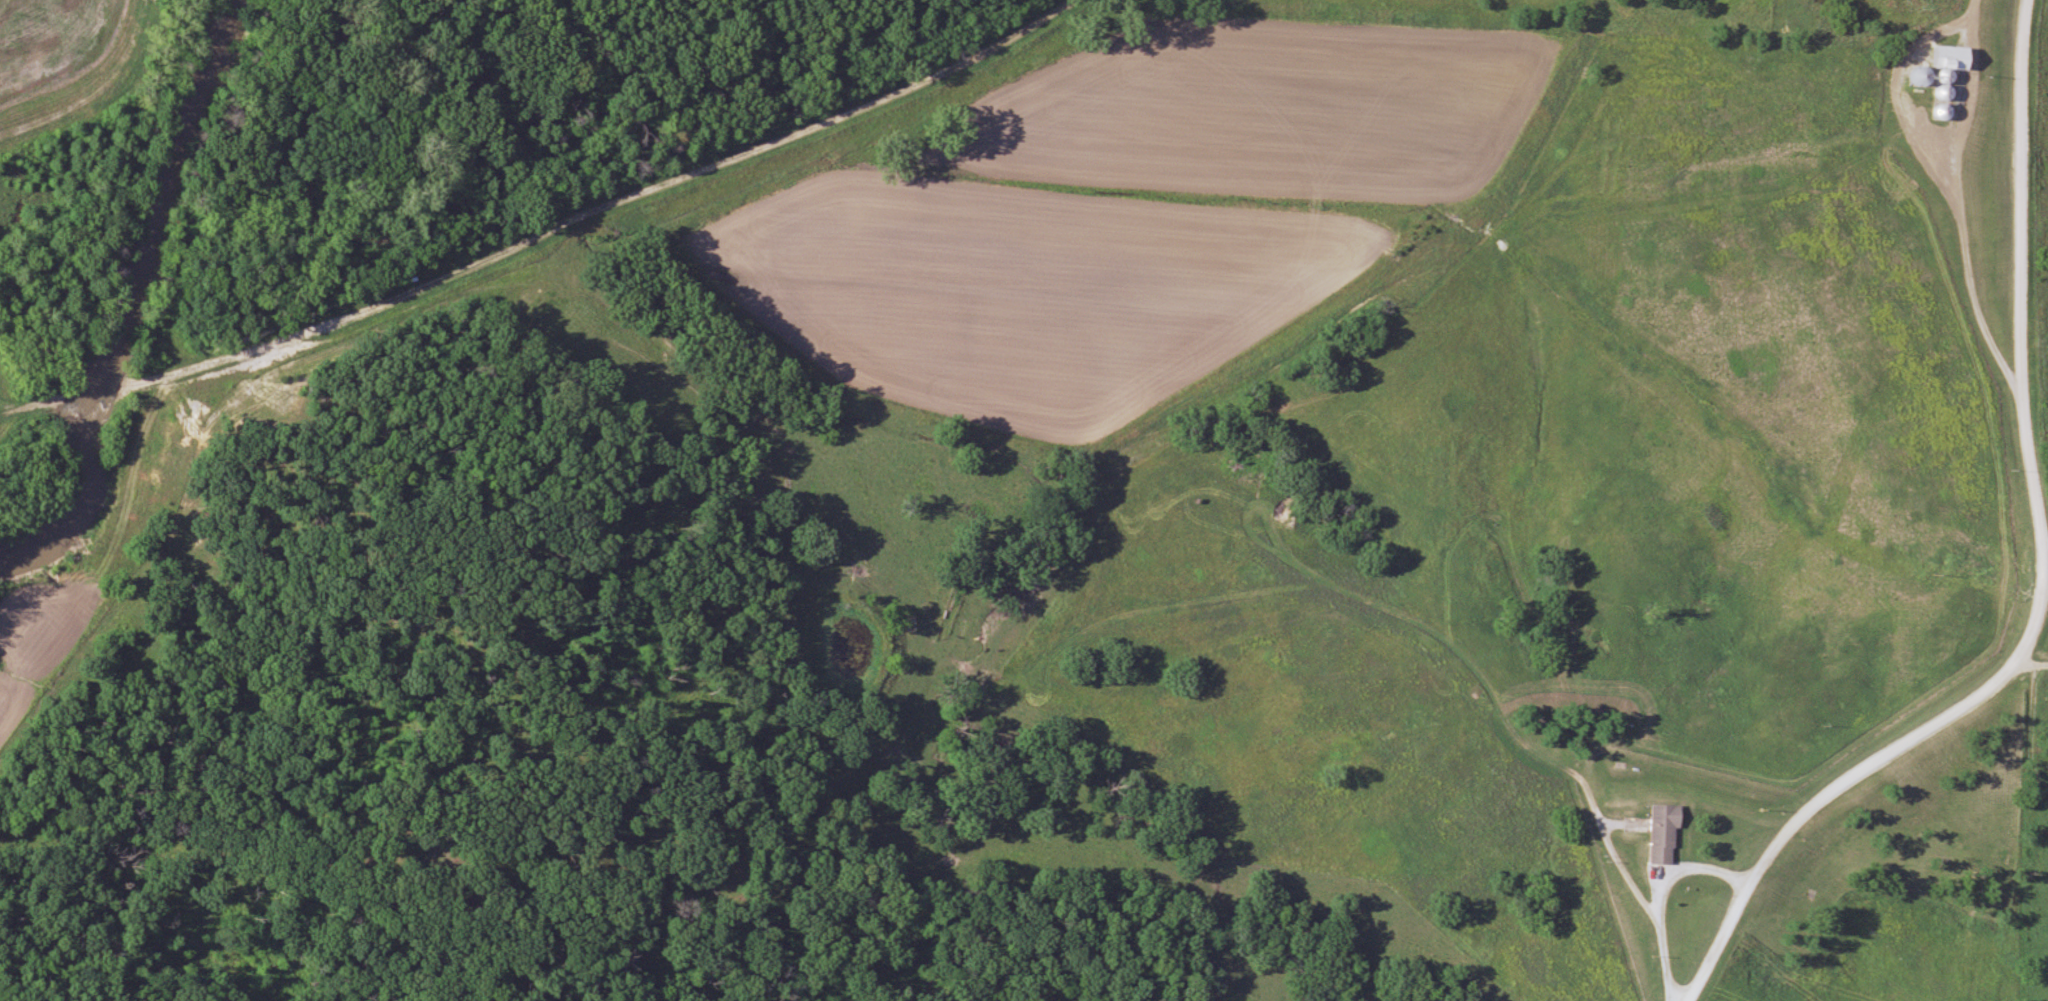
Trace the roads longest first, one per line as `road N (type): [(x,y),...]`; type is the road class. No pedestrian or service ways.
road 1 (residential): [(1684,1000),(1755,869),(1799,813),(1992,685),(2033,627),(2042,560),(2019,388),(2026,0)]

